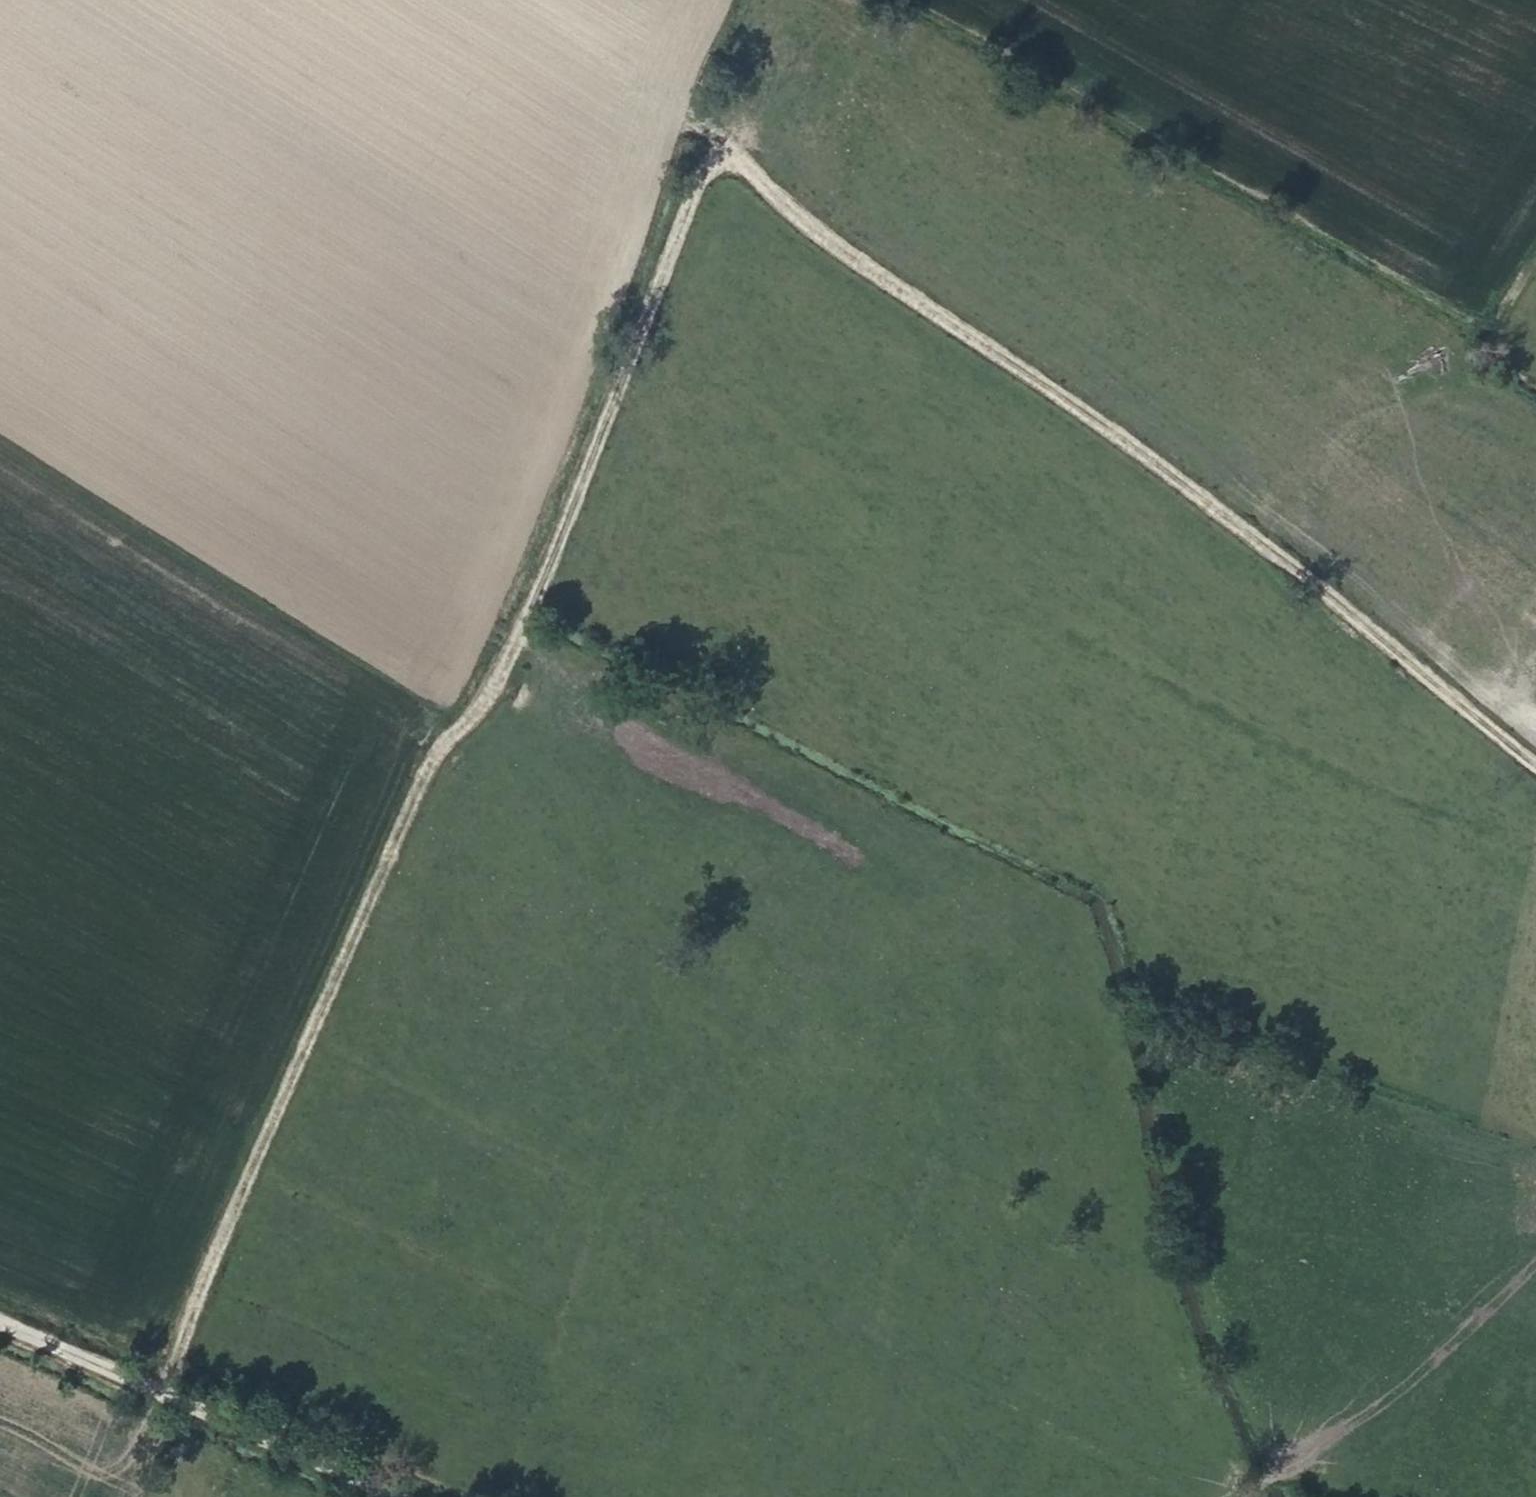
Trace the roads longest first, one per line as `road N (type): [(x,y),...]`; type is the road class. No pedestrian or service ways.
road 1 (track): [(158,1392),(432,756),(500,681),(699,179),(728,152),(801,220),(1222,512),(1535,765)]
road 2 (track): [(396,1496),(0,1322)]

